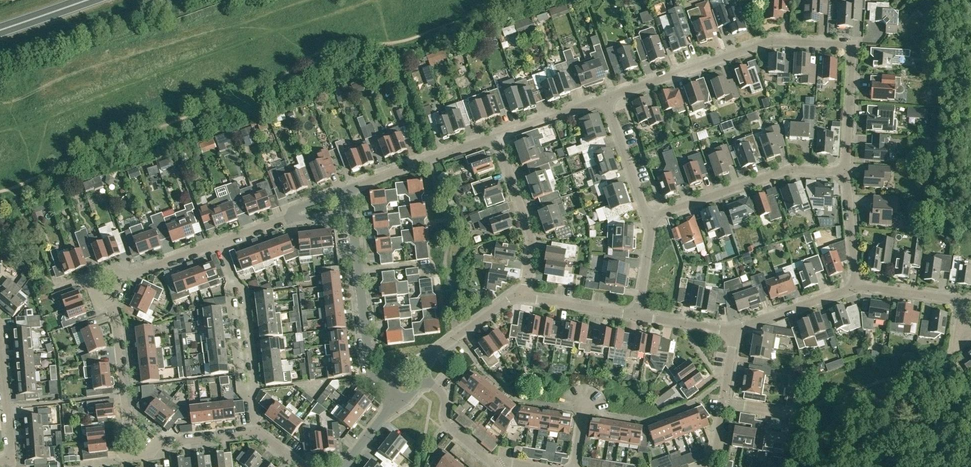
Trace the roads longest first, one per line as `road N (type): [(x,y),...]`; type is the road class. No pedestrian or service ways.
road 1 (residential): [(253,433),(156,444),(126,456),(119,328),(92,279),(115,271),(128,276),(219,243)]
road 2 (residential): [(845,172),(852,46),(771,42),(606,98)]
road 3 (residential): [(648,218),(789,170),(845,172)]
road 4 (residential): [(389,390),(371,375),(351,212)]
road 5 (residential): [(523,297),(531,237),(495,136)]
road 6 (residential): [(348,189),(495,136)]
road 7 (residential): [(0,461),(11,454),(0,336)]
road 8 (residential): [(735,332),(856,286)]
road 9 (residential): [(648,218),(606,98)]
road 10 (residential): [(420,368),(523,297)]
road 11 (residential): [(234,283),(244,291),(256,388),(249,396)]
road 12 (residential): [(496,465),(446,423),(444,396),(423,378)]

